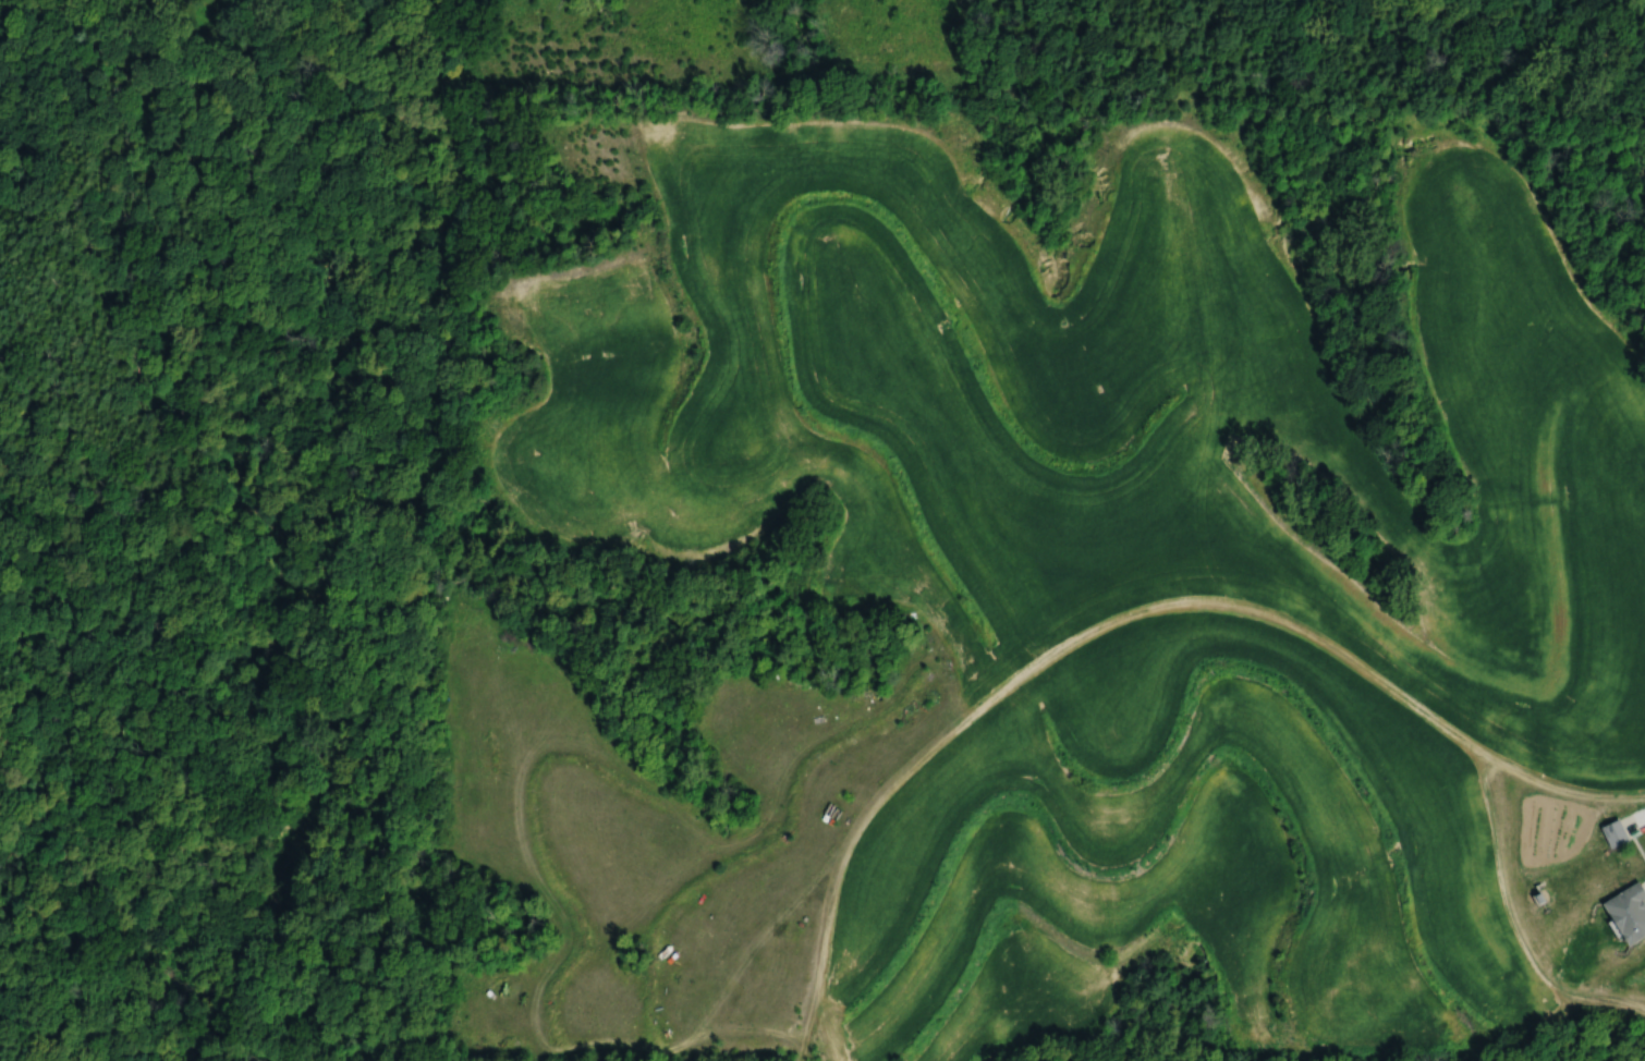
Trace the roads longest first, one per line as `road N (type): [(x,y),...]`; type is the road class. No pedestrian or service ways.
road 1 (residential): [(1644,797),(1593,797),(1520,773),(1289,624),(1255,612),(1166,607),(1090,634),(1037,666),(884,801),(839,880),(801,1060)]

